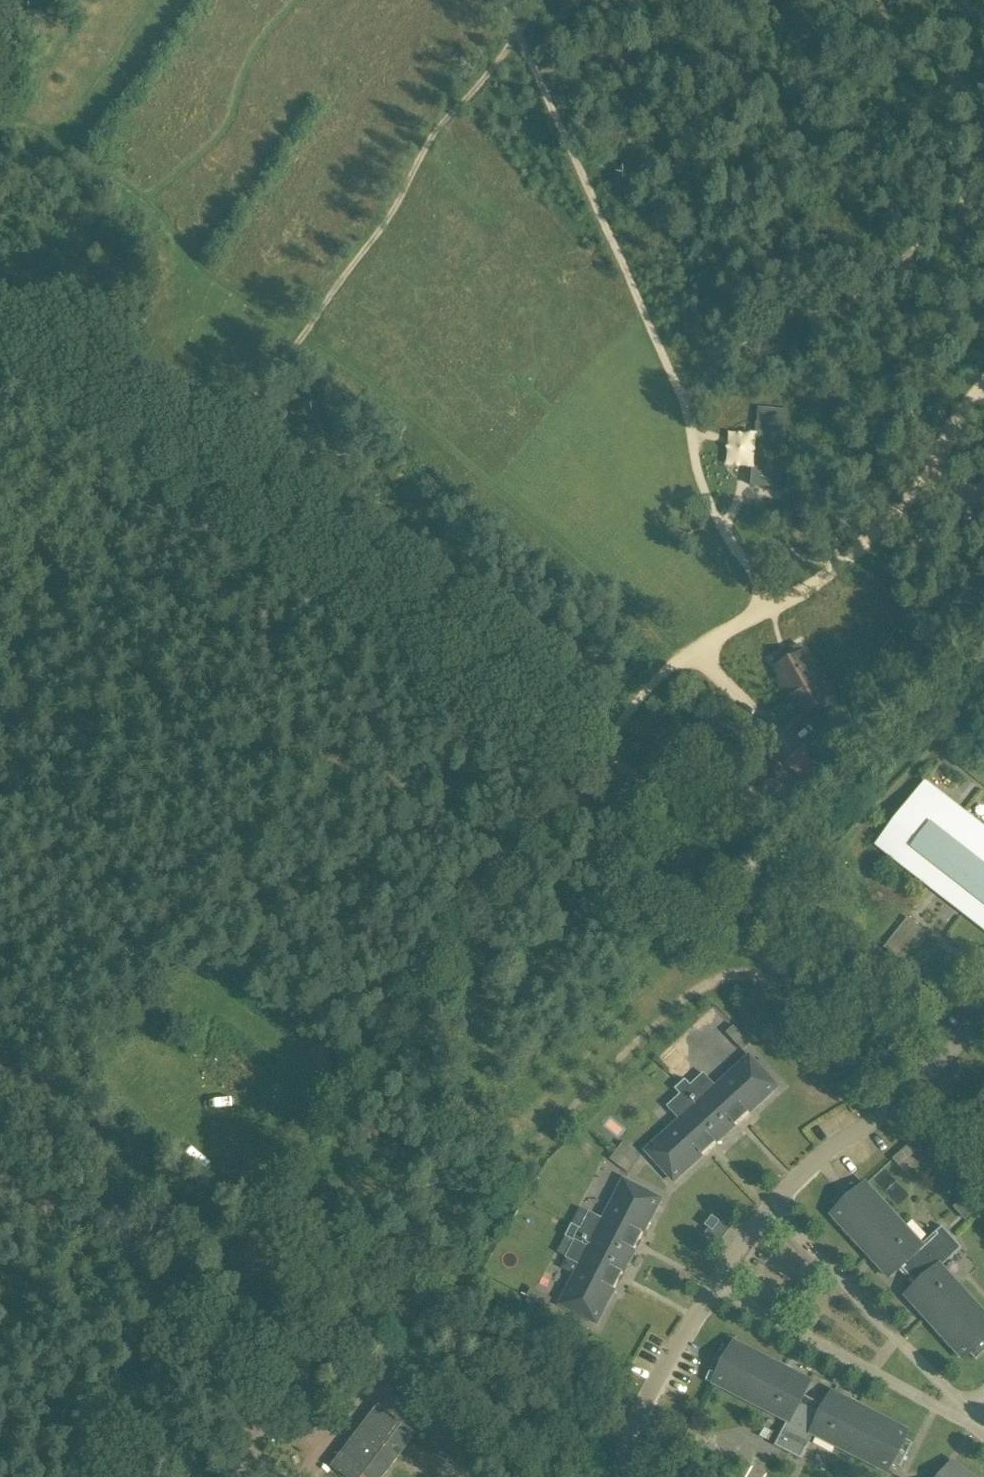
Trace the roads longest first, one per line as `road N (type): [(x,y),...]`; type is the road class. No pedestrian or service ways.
road 1 (track): [(89,1476),(305,1202),(342,1186),(423,1184),(502,1161),(559,1122),(689,993),(742,976),(785,983)]
road 2 (track): [(596,749),(0,306)]
road 3 (track): [(502,0),(687,407),(697,471),(725,535),(759,584),(790,660)]
road 4 (track): [(558,787),(0,360)]
road 5 (track): [(204,459),(389,222),(431,134),(476,89),(540,0)]
road 6 (track): [(983,384),(870,541),(808,591),(673,661),(596,749)]
road 7 (track): [(692,649),(704,670),(782,735),(785,754),(768,782),(713,795),(661,786),(596,749)]

